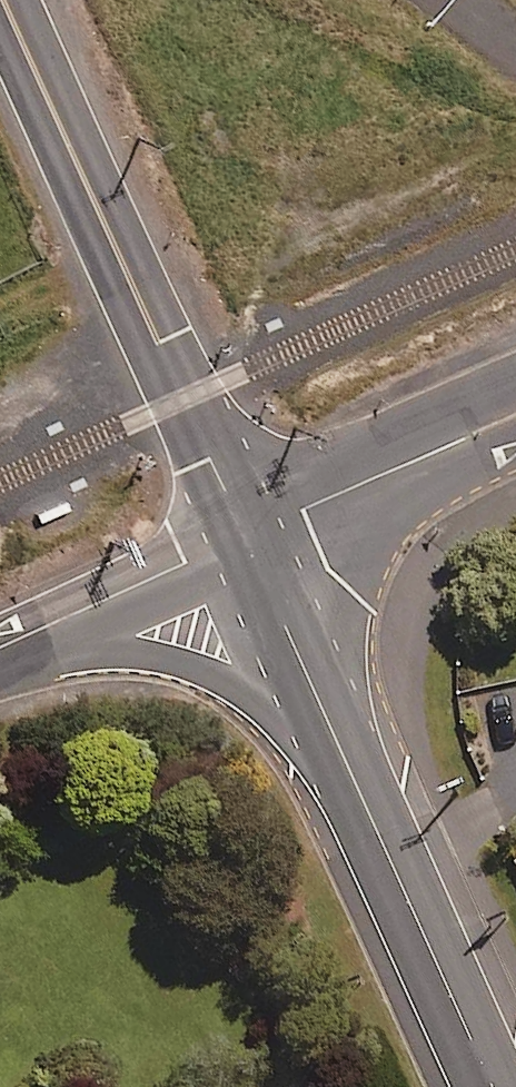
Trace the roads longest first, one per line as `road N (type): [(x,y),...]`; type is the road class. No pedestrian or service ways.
road 1 (tertiary): [(246,536),(493,1086)]
road 2 (tertiary): [(246,536),(7,0)]
road 3 (unclassified): [(515,420),(246,536)]
road 4 (unclassified): [(0,648),(246,536)]

